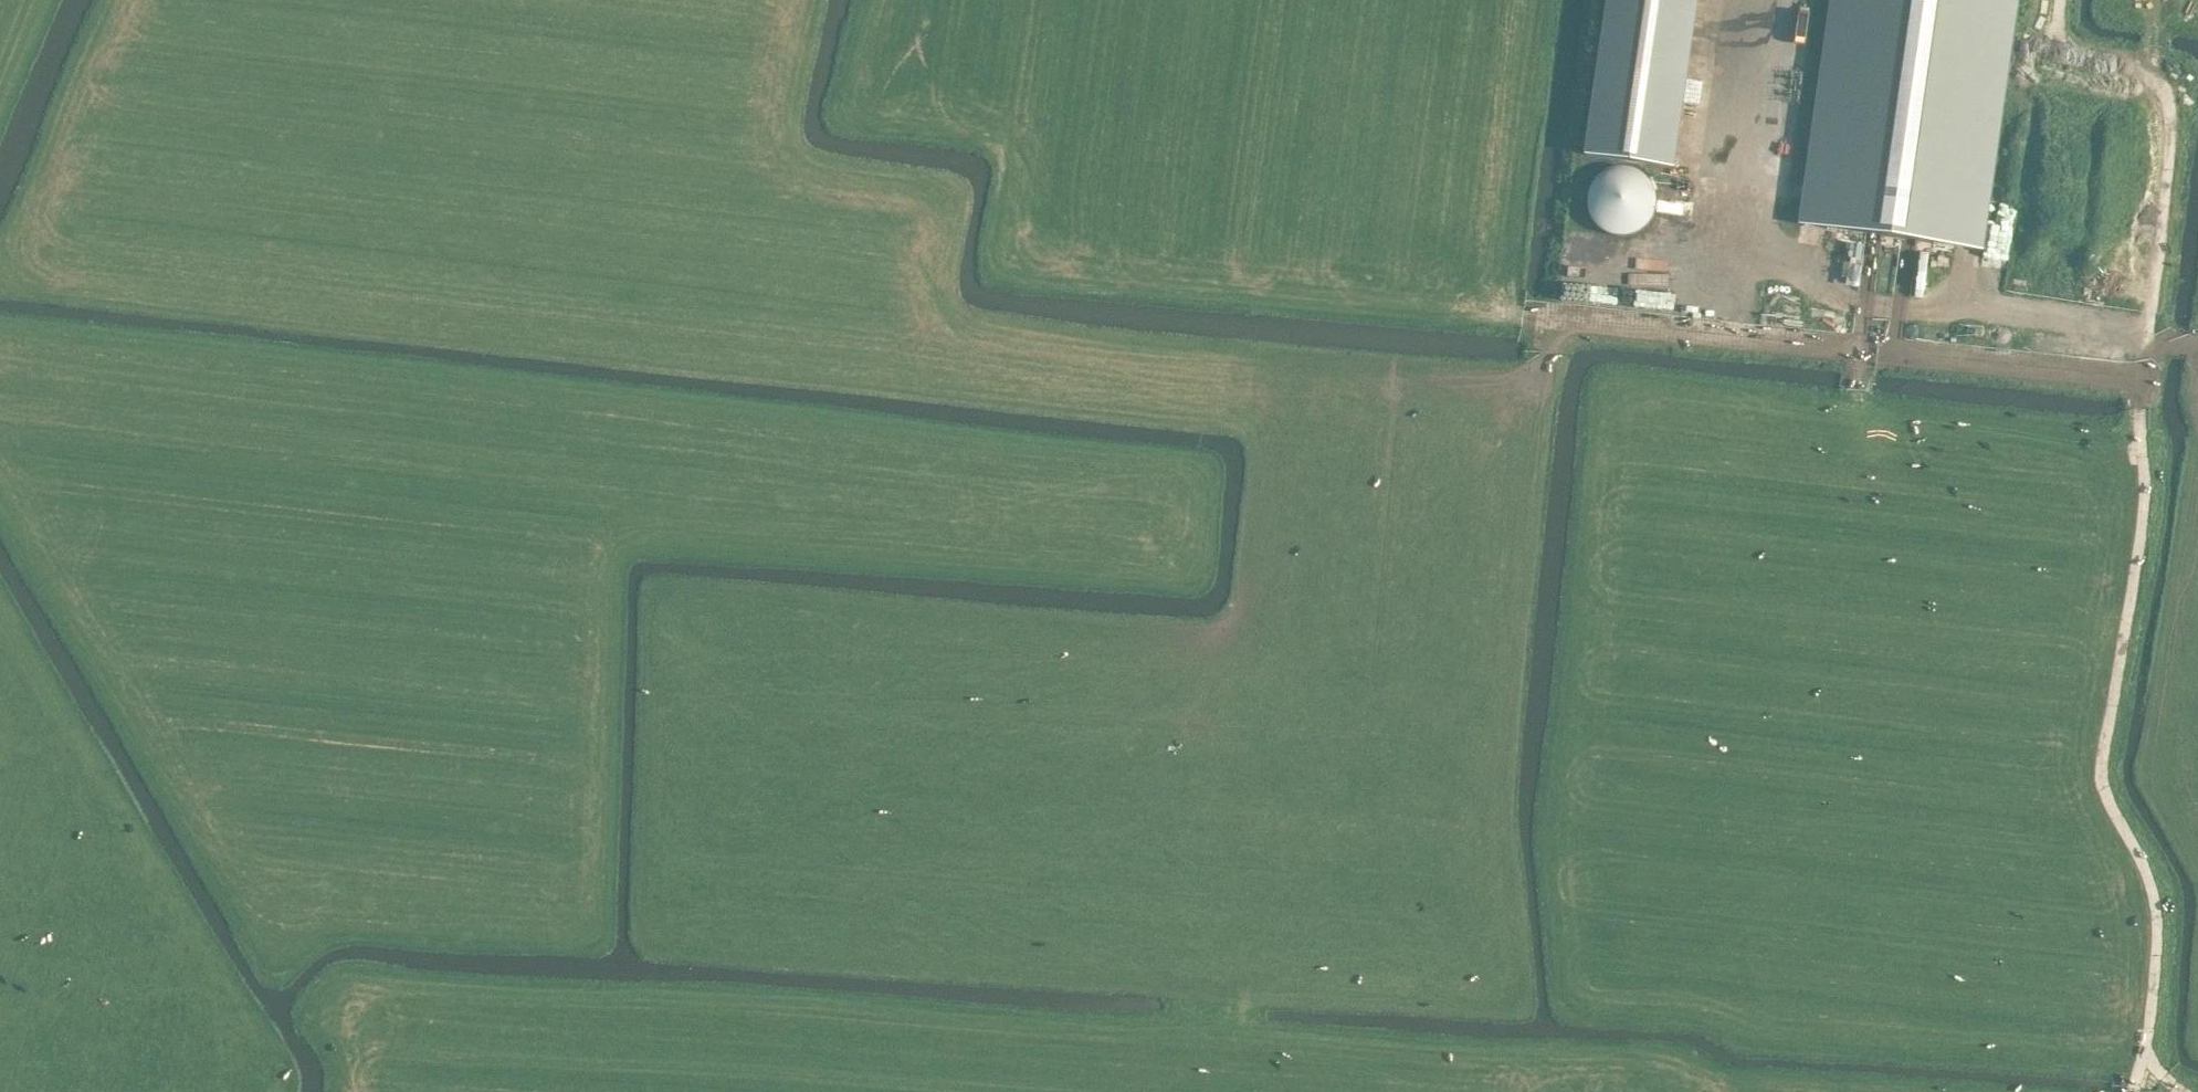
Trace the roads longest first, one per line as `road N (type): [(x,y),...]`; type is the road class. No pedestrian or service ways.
road 1 (track): [(2138,1091),(2158,927),(2152,870),(2103,775),(2145,529),(2145,390),(2123,366),(1865,346),(1872,293),(1769,237),(1799,0)]

